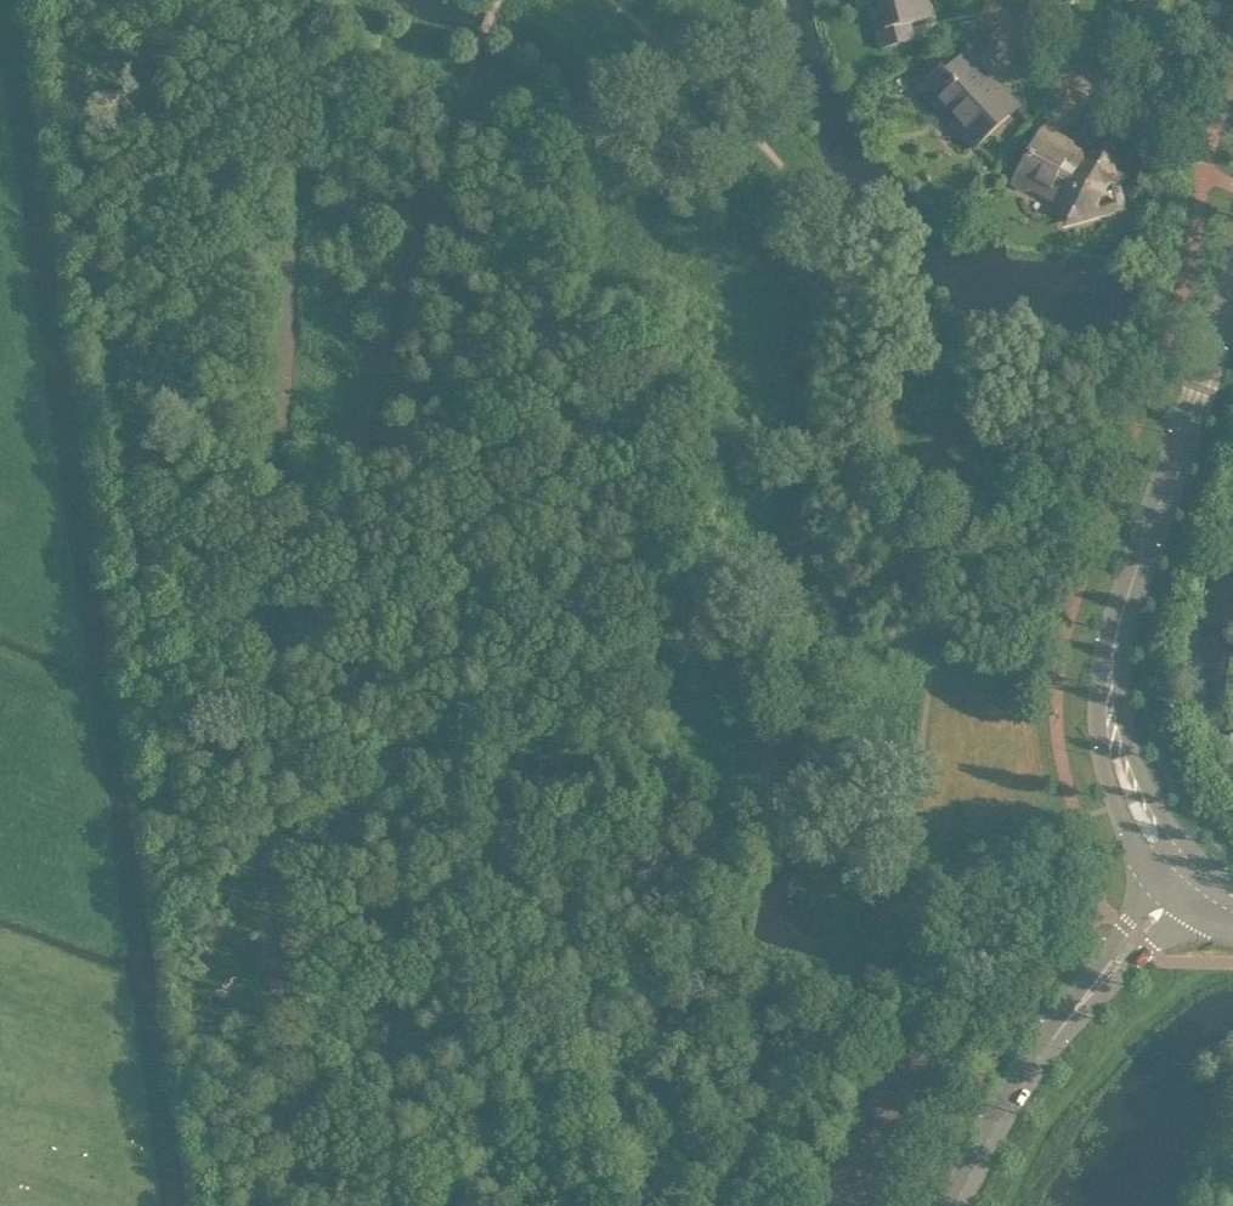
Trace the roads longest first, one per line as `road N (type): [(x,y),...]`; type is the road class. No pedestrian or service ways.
road 1 (tertiary): [(1185,873),(1143,820),(1115,756),(1107,689),(1124,603),(1232,305)]
road 2 (tertiary): [(961,1205),(1044,1048),(1185,873)]
road 3 (residential): [(1117,89),(1133,57),(1177,56),(1184,77),(1176,98),(1156,107),(1136,102)]
road 4 (residential): [(1117,89),(1068,71),(1001,0)]

